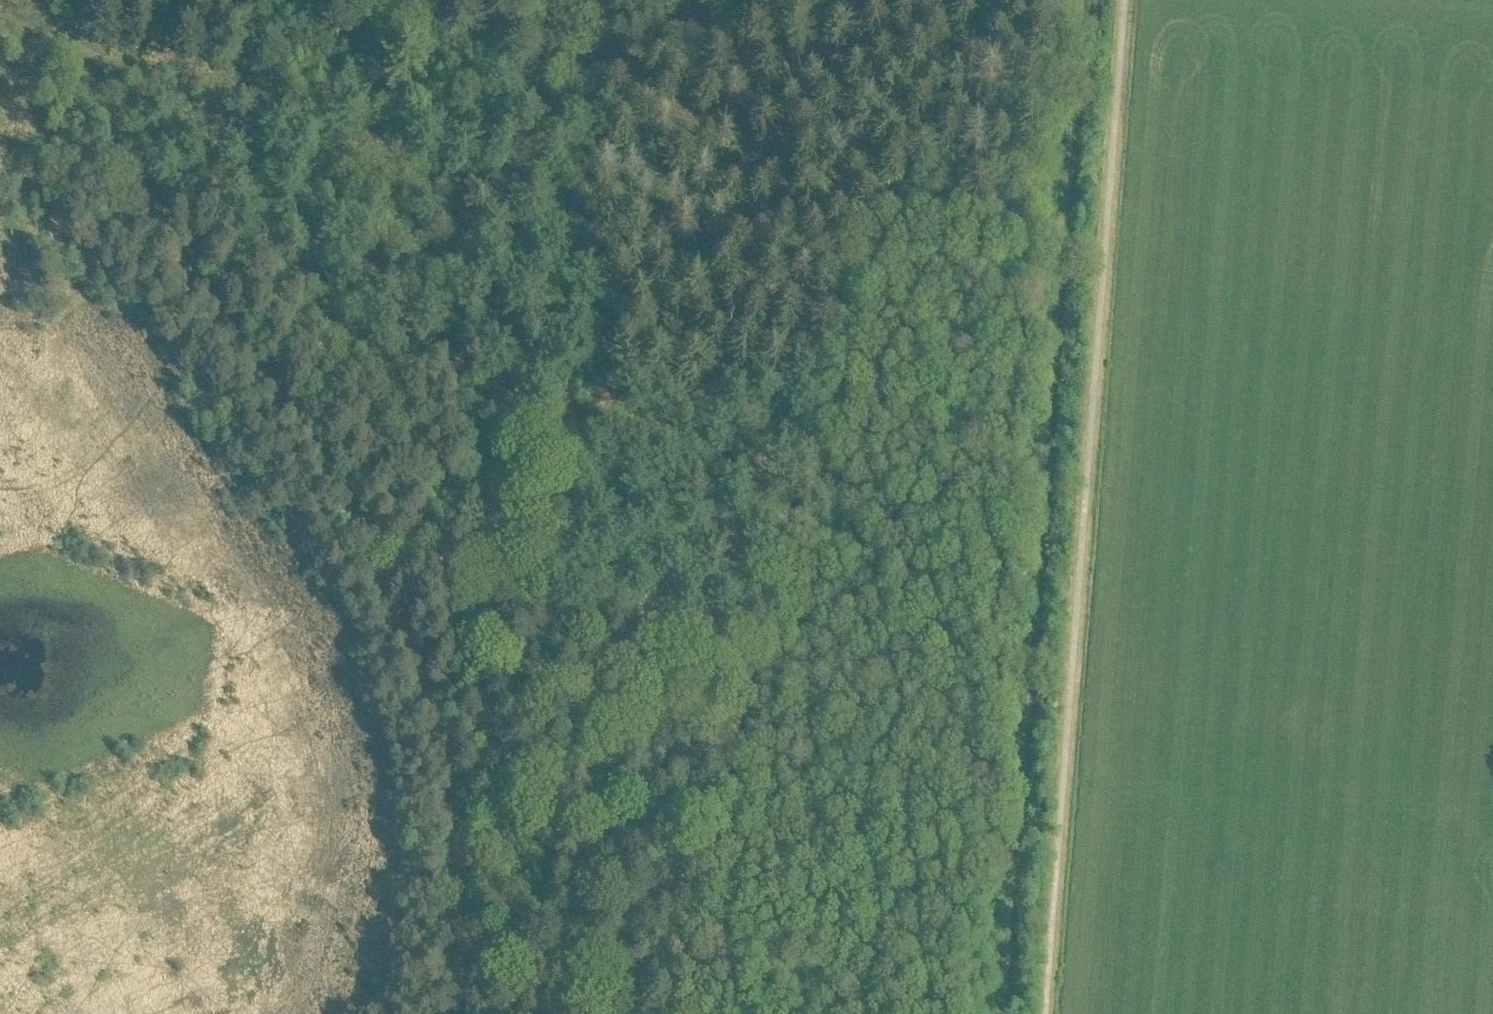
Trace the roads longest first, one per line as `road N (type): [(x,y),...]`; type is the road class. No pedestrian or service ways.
road 1 (track): [(442,1013),(459,830),(418,695),(280,410),(123,200),(35,30)]
road 2 (track): [(1072,0),(991,1013)]
road 3 (track): [(35,30),(127,71),(202,89),(432,100),(800,41),(923,0)]

